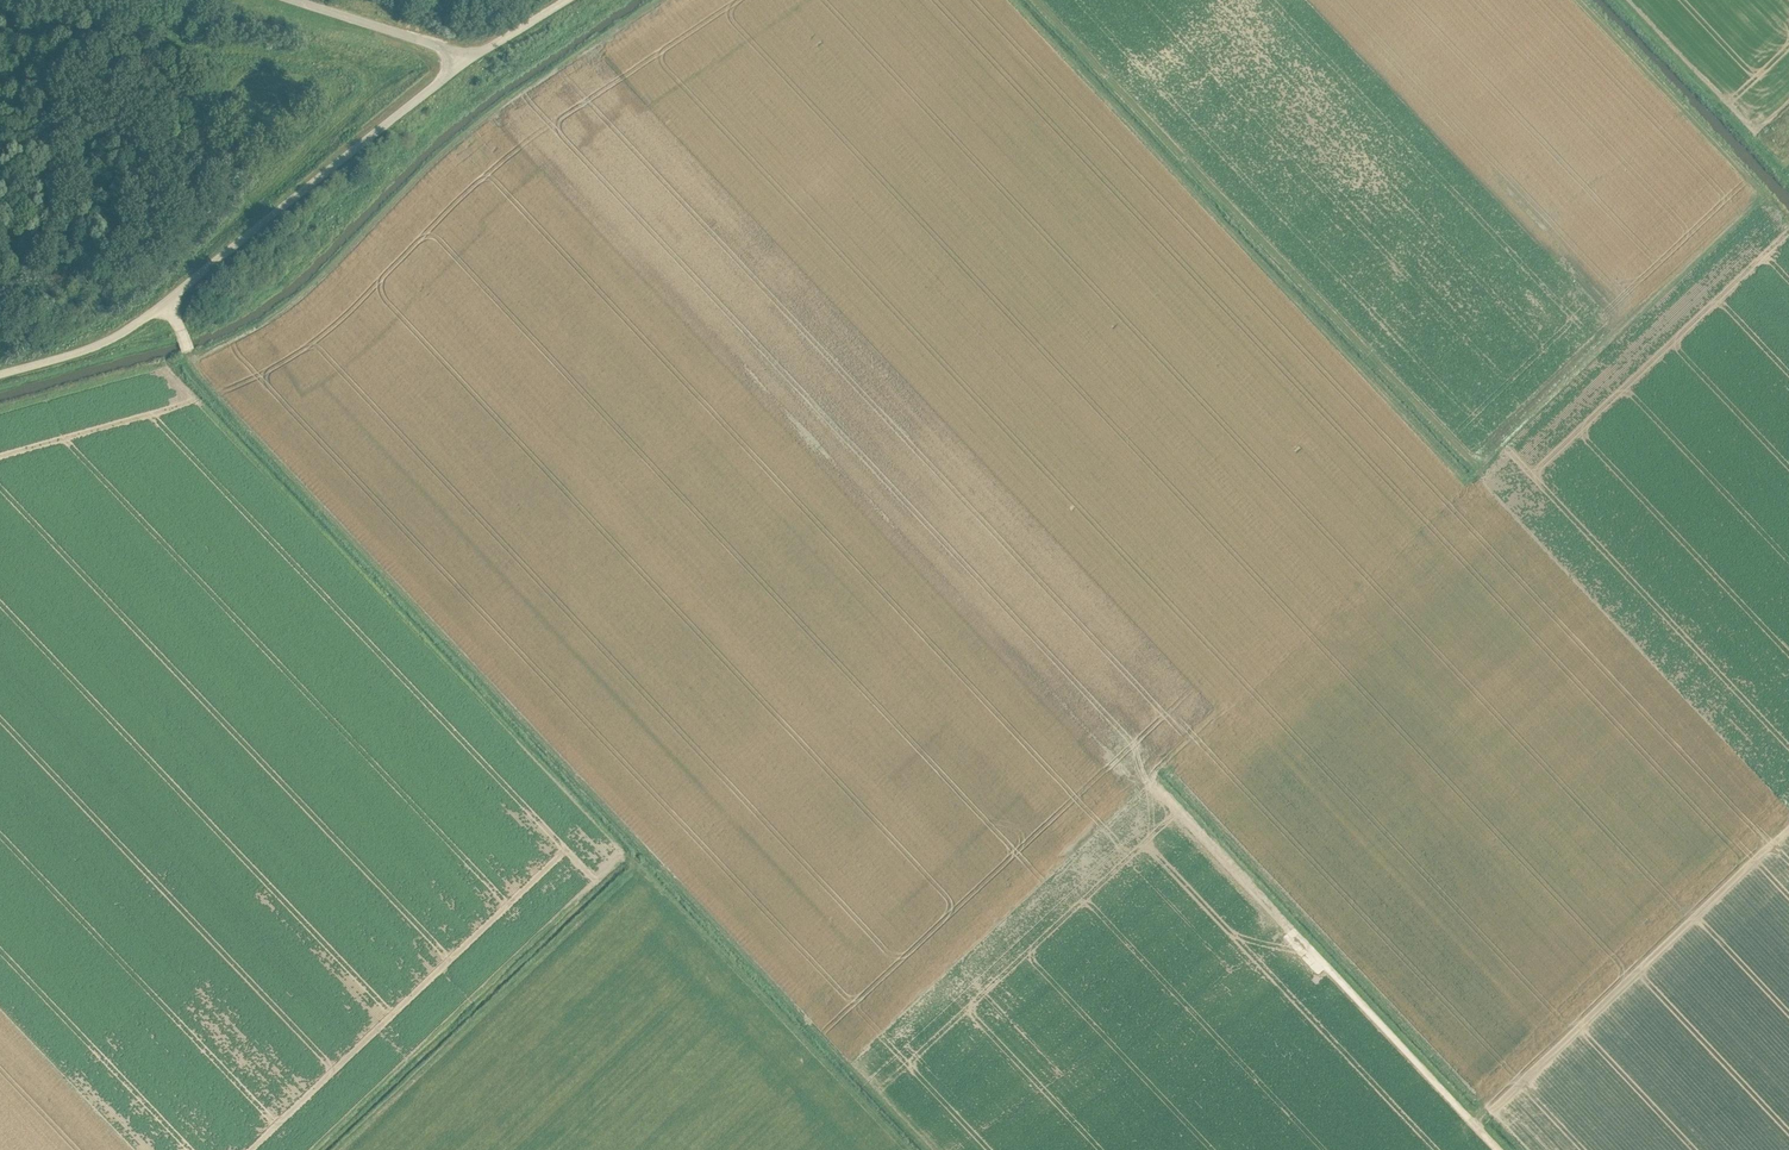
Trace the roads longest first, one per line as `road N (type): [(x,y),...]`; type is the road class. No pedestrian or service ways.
road 1 (unclassified): [(0,370),(103,335),(151,304),(465,61)]
road 2 (unclassified): [(465,61),(295,0)]

